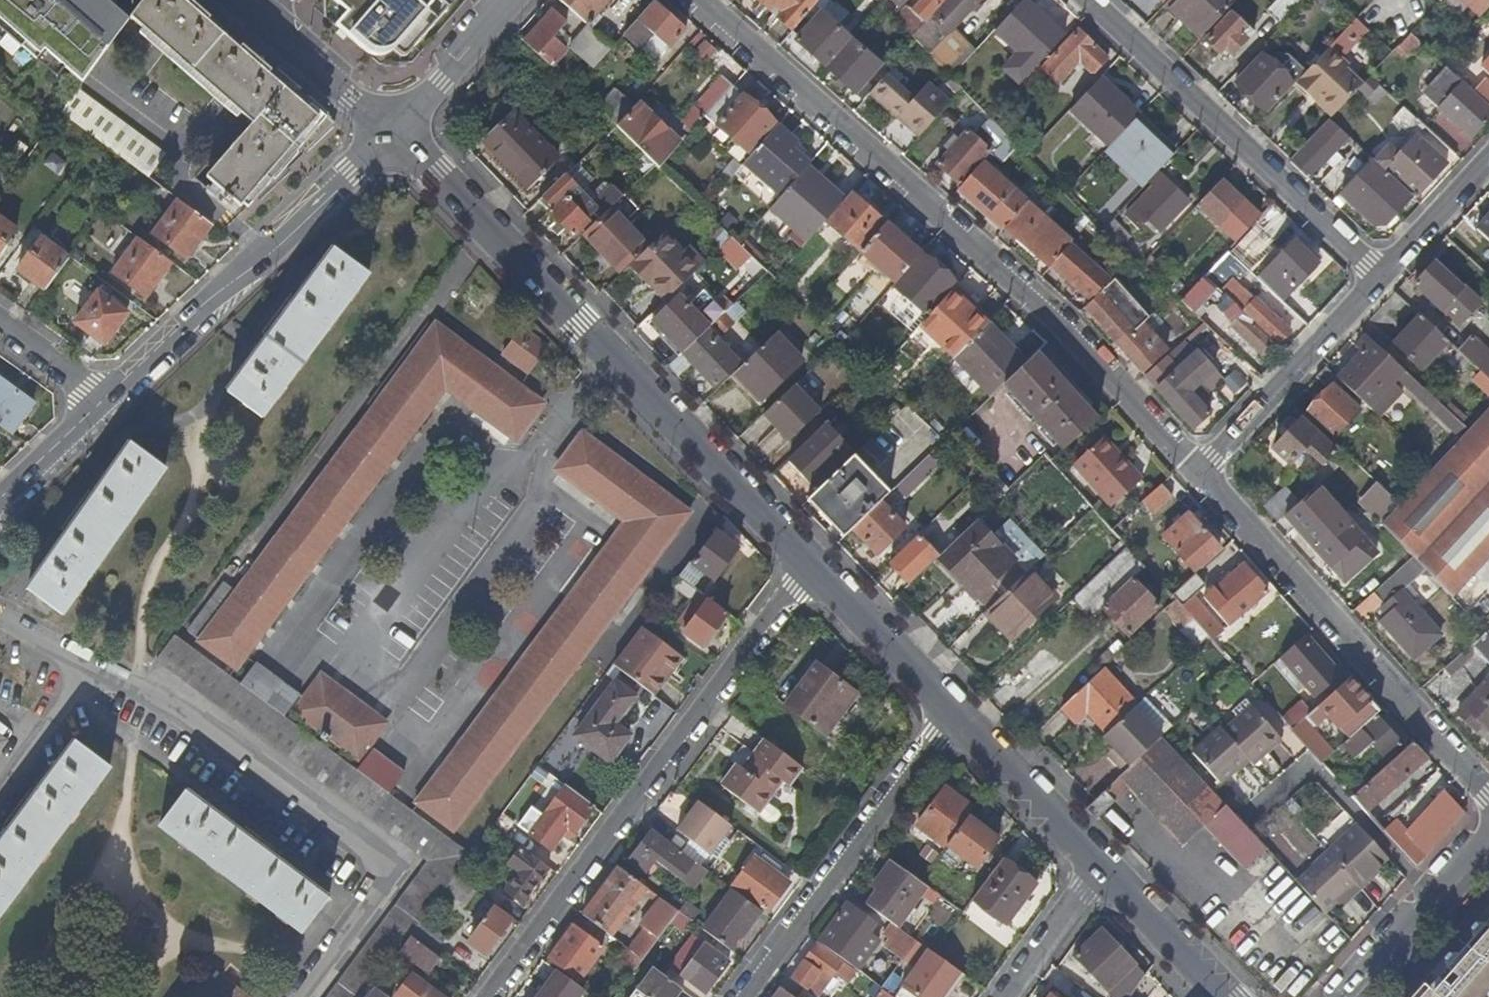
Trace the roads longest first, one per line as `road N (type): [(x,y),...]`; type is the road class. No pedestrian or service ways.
road 1 (residential): [(698,0),(1040,302),(1196,479)]
road 2 (tertiary): [(395,131),(806,559)]
road 3 (residential): [(806,559),(482,996)]
road 4 (residential): [(1196,479),(1488,787)]
road 5 (residential): [(1093,0),(1383,274)]
road 6 (tertiary): [(395,131),(104,400)]
road 7 (residential): [(733,996),(945,710)]
road 8 (residential): [(1196,479),(1383,274)]
road 9 (tertiary): [(945,710),(1095,863)]
road 10 (secondary): [(1488,841),(1343,996)]
road 11 (tertiary): [(806,559),(945,710)]
road 12 (tertiary): [(1095,863),(1226,996)]
road 13 (tertiary): [(511,0),(395,131)]
road 14 (tertiary): [(395,131),(263,19)]
road 15 (residential): [(997,996),(1095,863)]
road 16 (residential): [(1383,274),(1488,159)]
road 17 (tertiary): [(104,400),(0,501)]
road 18 (residential): [(104,400),(0,324)]

